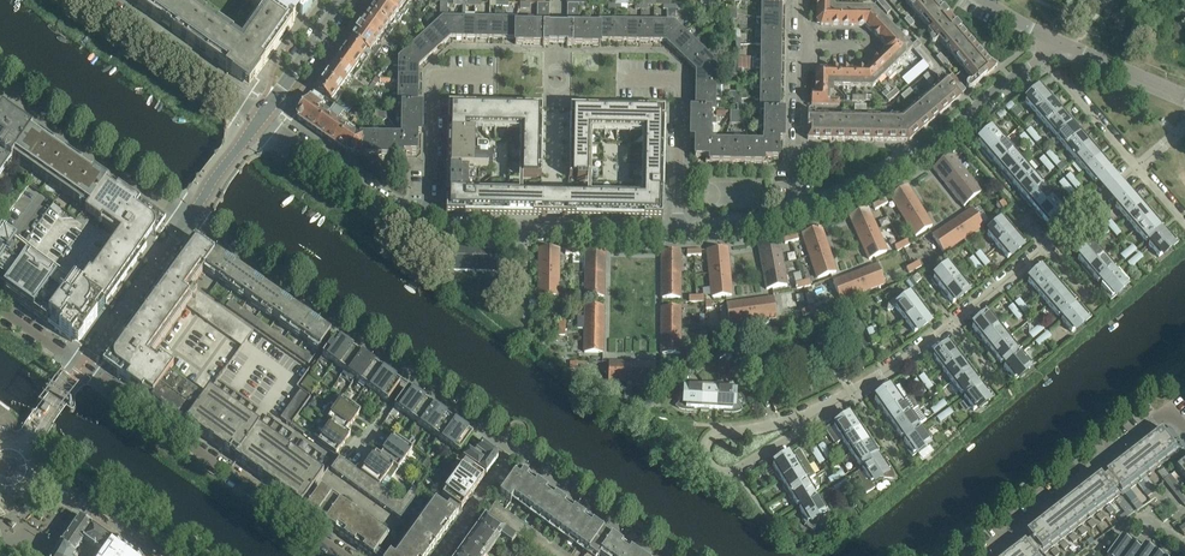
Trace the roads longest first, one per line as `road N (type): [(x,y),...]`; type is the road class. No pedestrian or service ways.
road 1 (residential): [(840,400),(953,323),(1184,123)]
road 2 (residential): [(346,555),(84,365)]
road 3 (residential): [(1065,44),(910,160),(795,214)]
road 4 (residential): [(840,400),(793,420),(720,432),(705,446),(706,460),(729,473),(815,421)]
road 5 (residential): [(187,221),(409,379)]
road 6 (residential): [(978,555),(1156,418),(1169,415),(1184,428)]
road 7 (residential): [(678,232),(429,224)]
road 8 (residential): [(0,90),(187,221)]
road 9 (residential): [(678,232),(680,80),(627,79)]
road 10 (residential): [(429,224),(434,75),(489,77)]
road 11 (residential): [(259,119),(96,0)]
road 12 (residential): [(429,224),(387,206),(259,119)]
road 13 (residential): [(515,451),(661,555)]
road 14 (residential): [(84,365),(187,221)]
road 15 (residential): [(795,214),(799,69),(809,46)]
road 16 (residential): [(259,119),(344,0)]
road 17 (unclassified): [(1184,94),(1065,44)]
road 18 (residential): [(515,451),(440,555)]
road 19 (residential): [(409,379),(515,451)]
road 20 (residential): [(187,221),(259,119)]
road 21 (residential): [(158,555),(58,488)]

